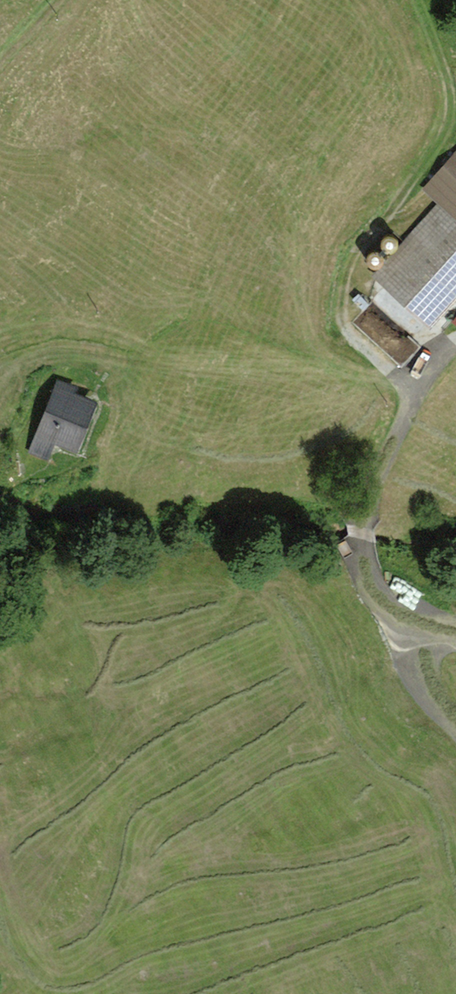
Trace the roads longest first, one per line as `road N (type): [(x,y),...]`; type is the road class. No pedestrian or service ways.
road 1 (track): [(415,389),(355,337),(345,310),(356,253),(443,126),(442,81),(416,0)]
road 2 (track): [(426,652),(376,590),(364,554),(380,474),(415,389)]
road 3 (track): [(455,728),(421,672),(426,652),(455,638)]

